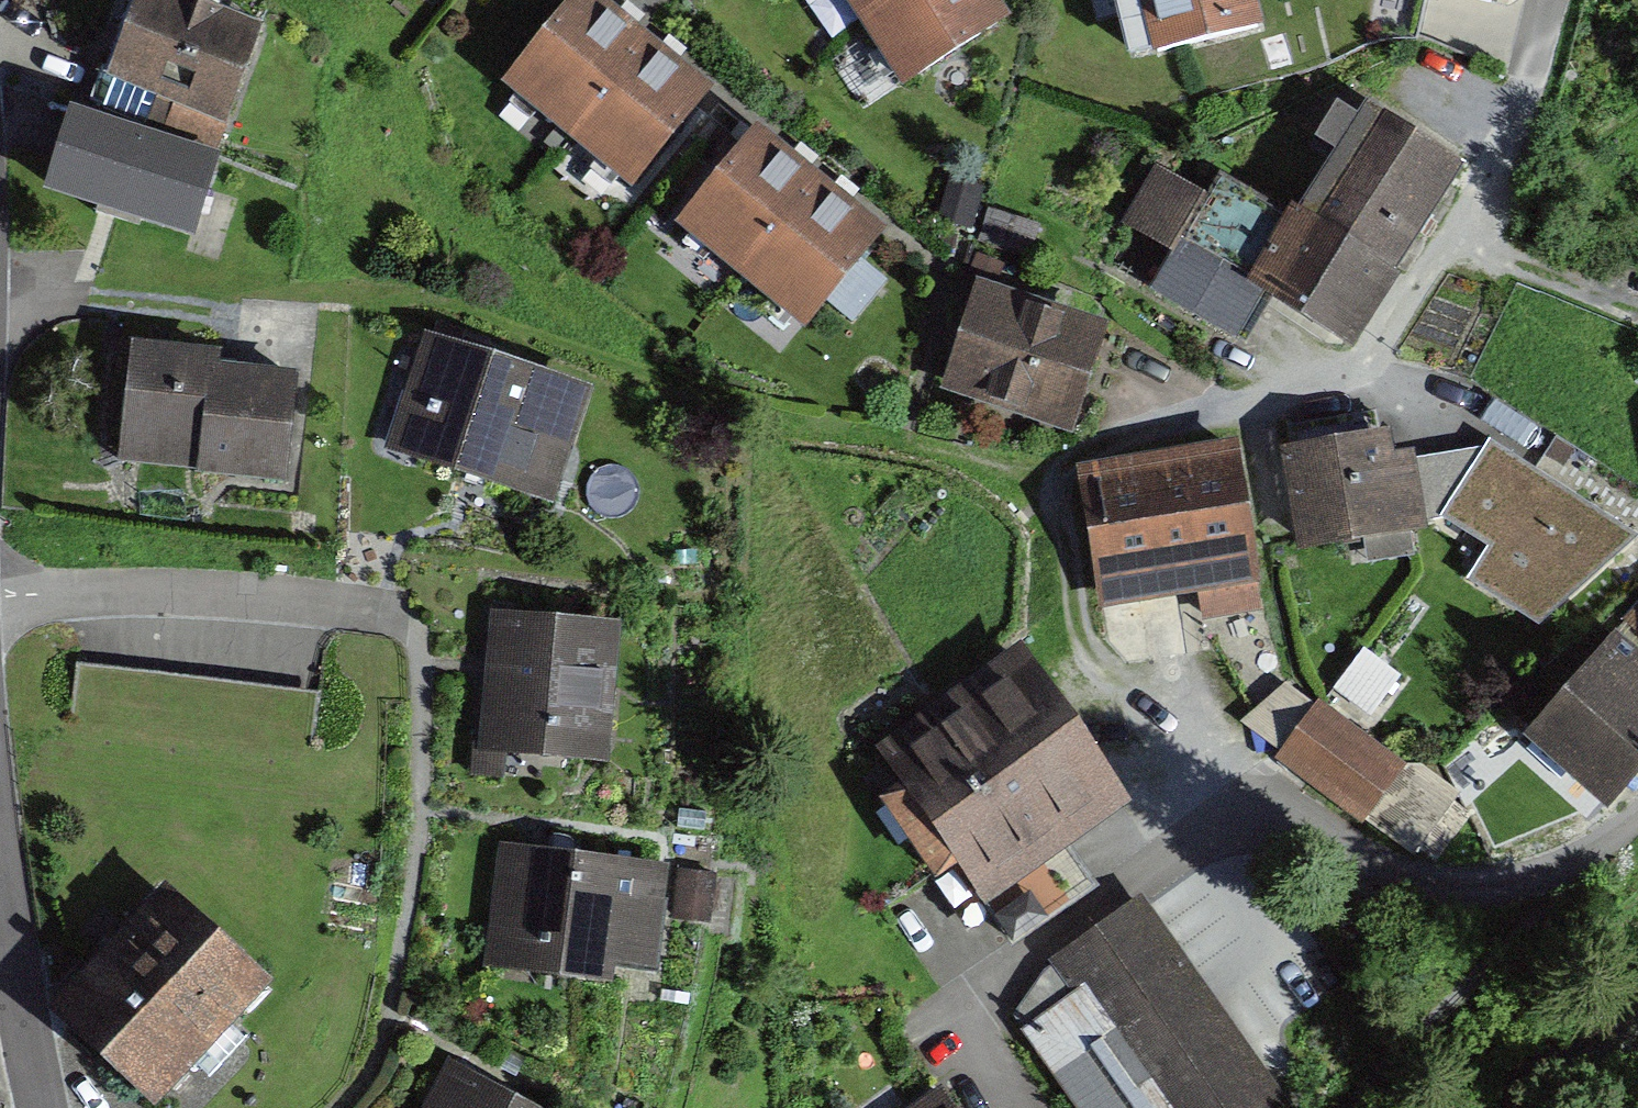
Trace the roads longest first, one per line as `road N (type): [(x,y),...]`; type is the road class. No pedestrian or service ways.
road 1 (residential): [(1050,484),(1061,466),(1085,453),(1349,379),(1372,366),(1487,190),(1553,0)]
road 2 (residential): [(1111,678),(1244,802),(1357,867),(1419,884),(1519,880),(1567,865),(1637,816)]
road 3 (residential): [(38,1107),(0,880)]

